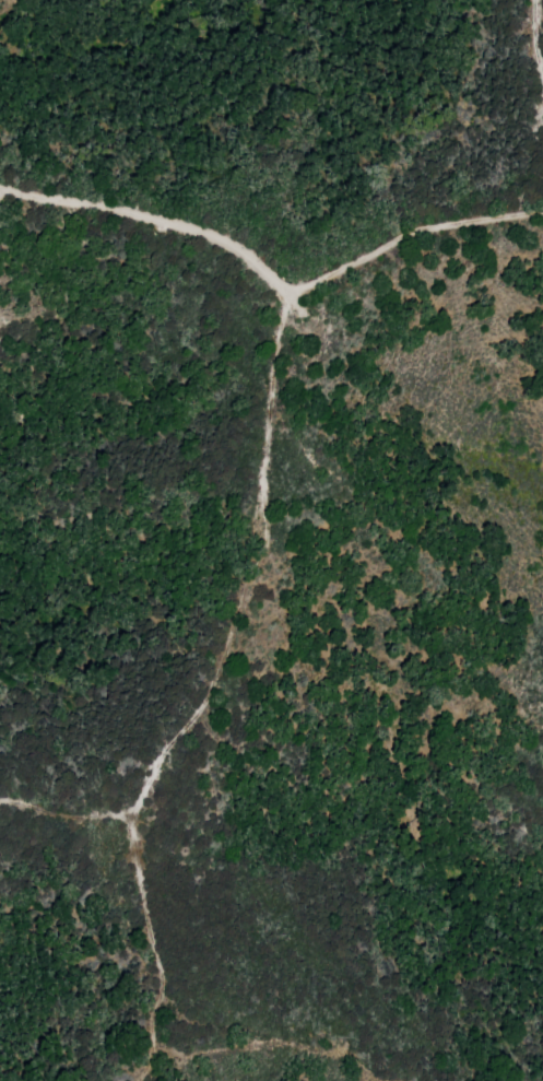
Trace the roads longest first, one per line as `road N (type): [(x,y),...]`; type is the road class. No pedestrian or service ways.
road 1 (track): [(285,287),(260,555),(211,689),(154,768),(133,822),(160,991),(153,1049),(139,1080)]
road 2 (track): [(0,187),(200,233),(248,255),(285,287),(308,285),(420,230),(542,212)]
road 3 (track): [(133,822),(0,803)]

